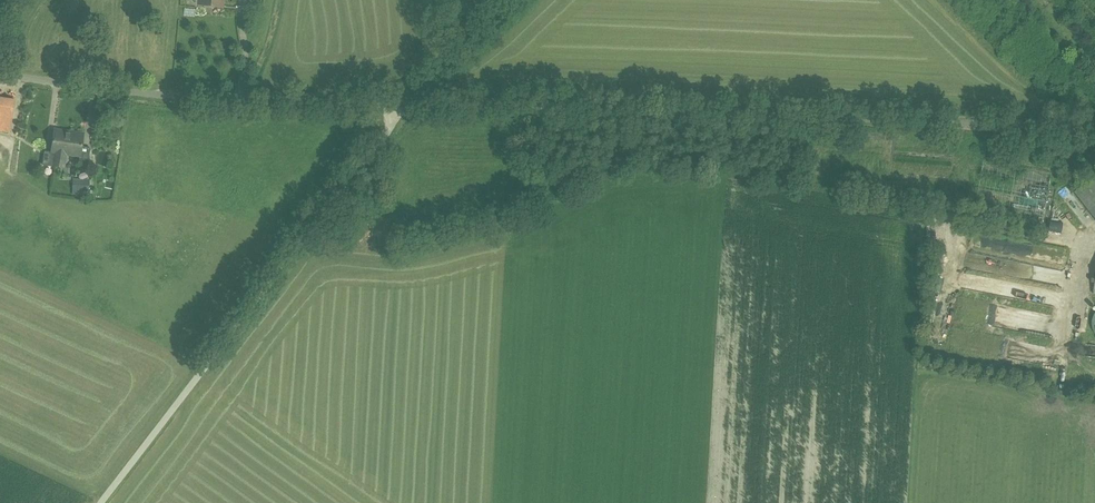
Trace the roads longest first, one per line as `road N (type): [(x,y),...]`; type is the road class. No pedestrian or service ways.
road 1 (unclassified): [(407,104),(1094,129)]
road 2 (unclassified): [(100,502),(407,104)]
road 3 (unclassified): [(407,104),(103,88),(0,72)]
road 4 (track): [(407,104),(511,0)]

